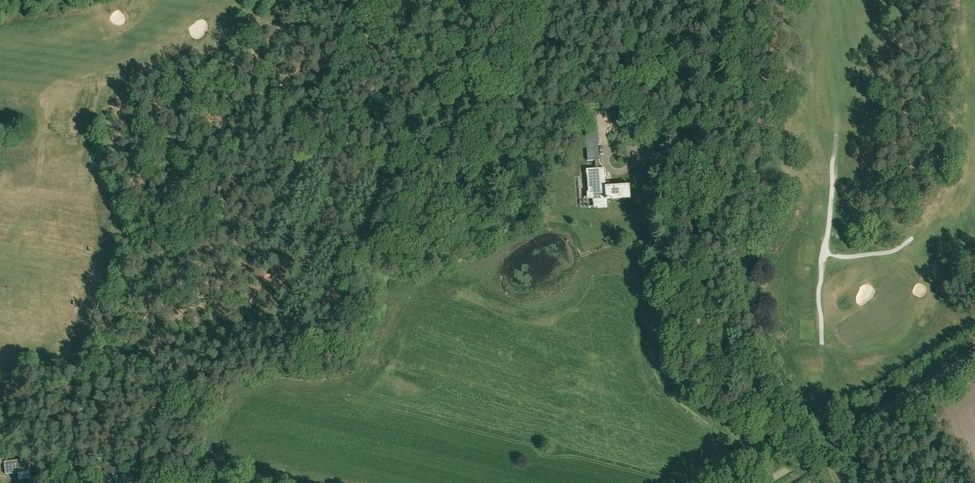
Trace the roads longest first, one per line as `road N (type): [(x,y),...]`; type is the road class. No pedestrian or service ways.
road 1 (unclassified): [(766,482),(974,356)]

